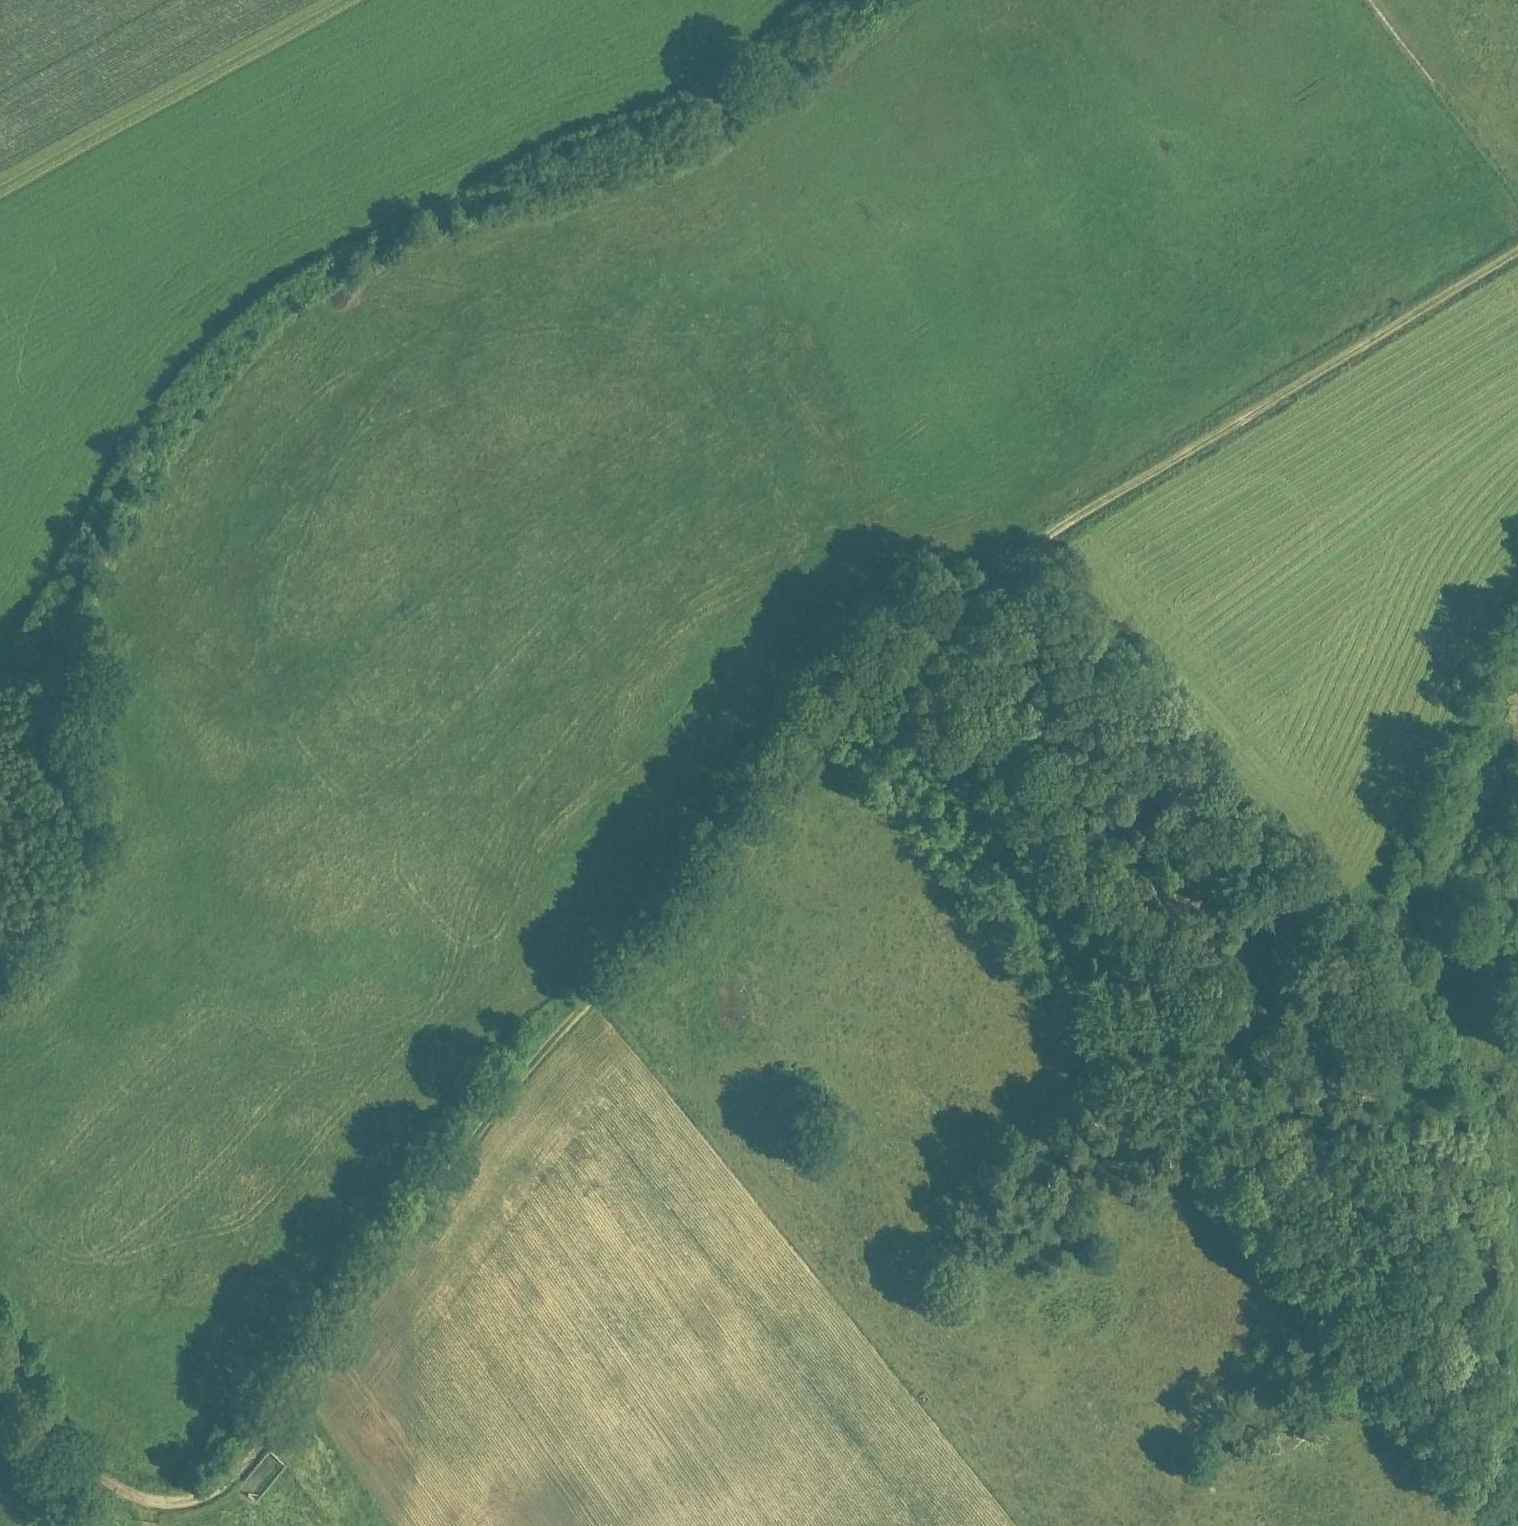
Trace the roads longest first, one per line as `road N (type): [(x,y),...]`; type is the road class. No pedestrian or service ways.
road 1 (track): [(0,1334),(94,1469),(138,1497),(195,1504),(237,1480),(517,1076),(689,890),(906,615),(978,585),(1050,533),(1517,253)]

